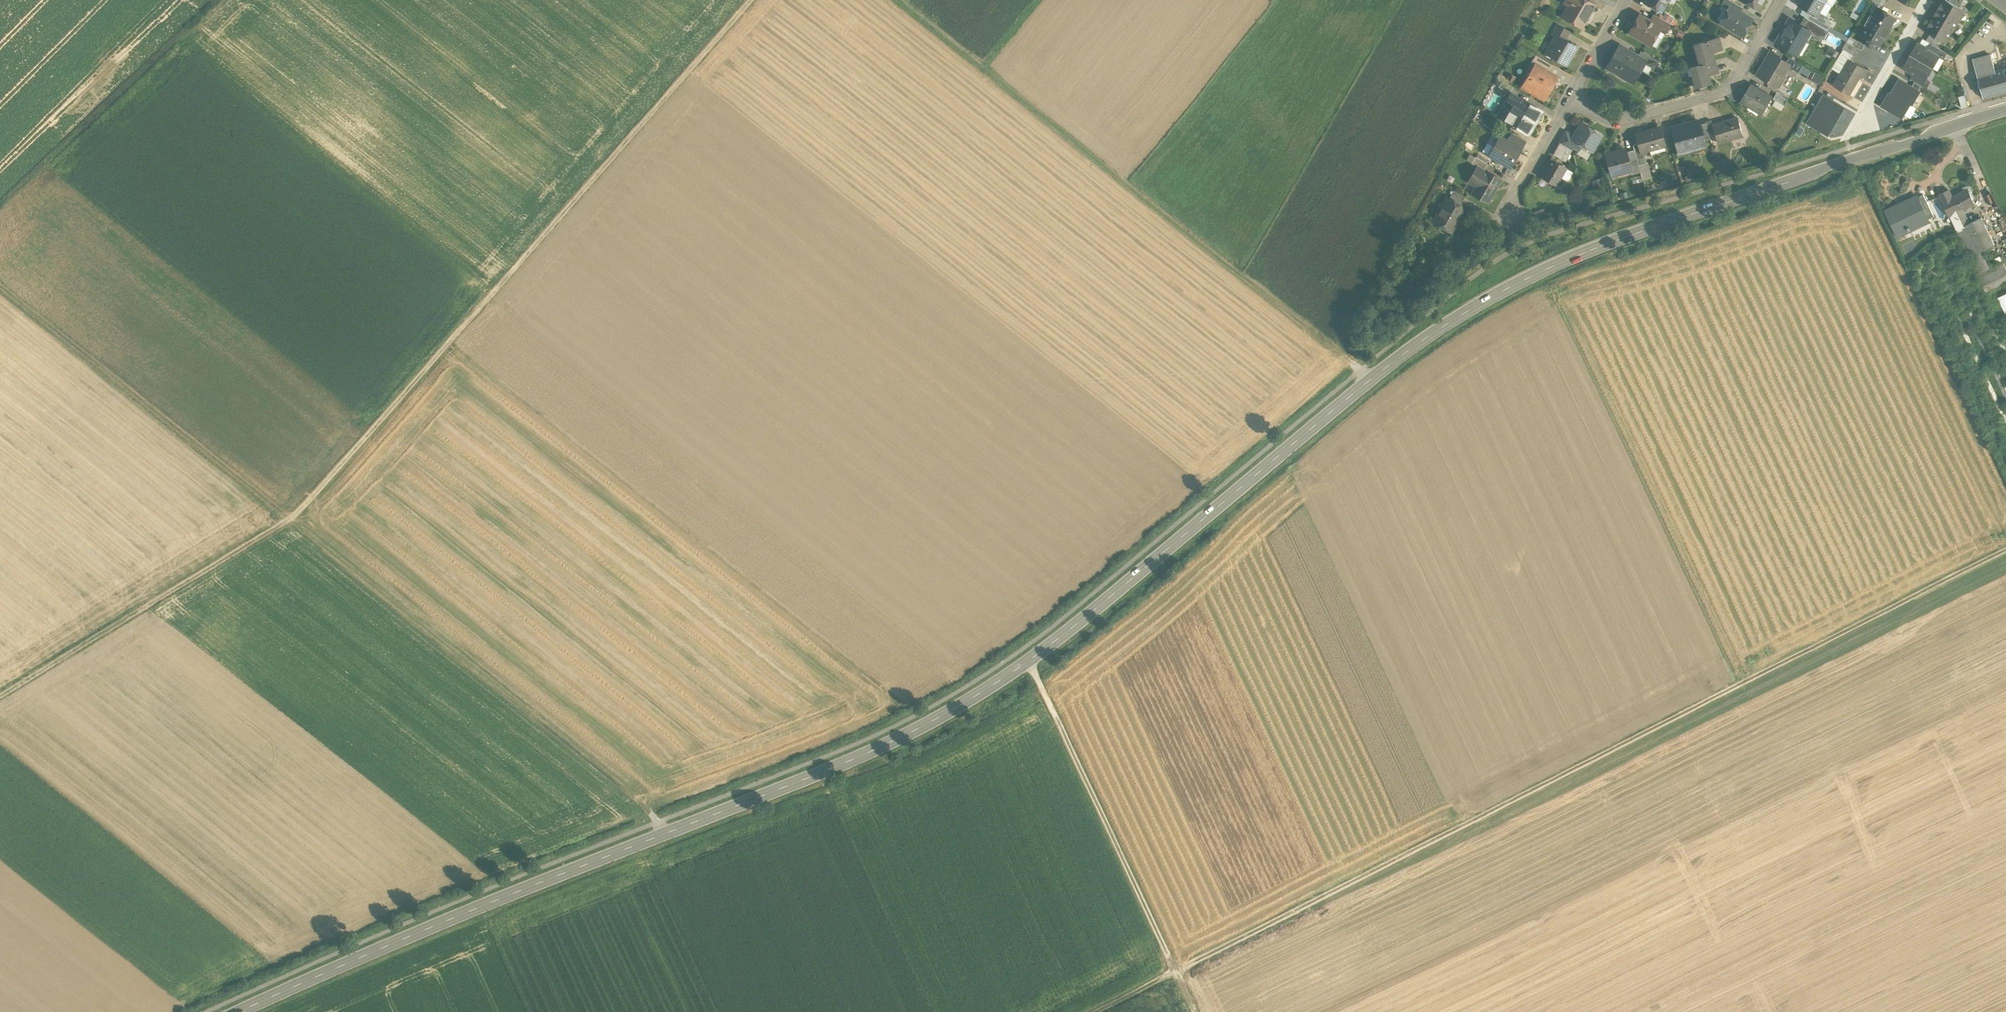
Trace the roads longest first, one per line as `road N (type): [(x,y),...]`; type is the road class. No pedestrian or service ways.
road 1 (secondary): [(239,1011),(953,710),(1028,661),(1373,377),(1536,273),(2005,109)]
road 2 (track): [(0,708),(310,501),(751,0)]
road 3 (track): [(1097,1011),(2005,551)]
road 4 (track): [(894,0),(1373,377)]
road 5 (track): [(669,831),(288,520)]
road 6 (track): [(1195,1011),(1028,661)]
road 7 (track): [(0,289),(288,520)]
road 8 (track): [(216,0),(0,206)]
road 9 (residential): [(1782,0),(1721,93),(1617,123),(1570,99)]
road 10 (residential): [(1927,0),(1862,124)]
road 11 (residential): [(1570,99),(1514,197),(1518,220)]

